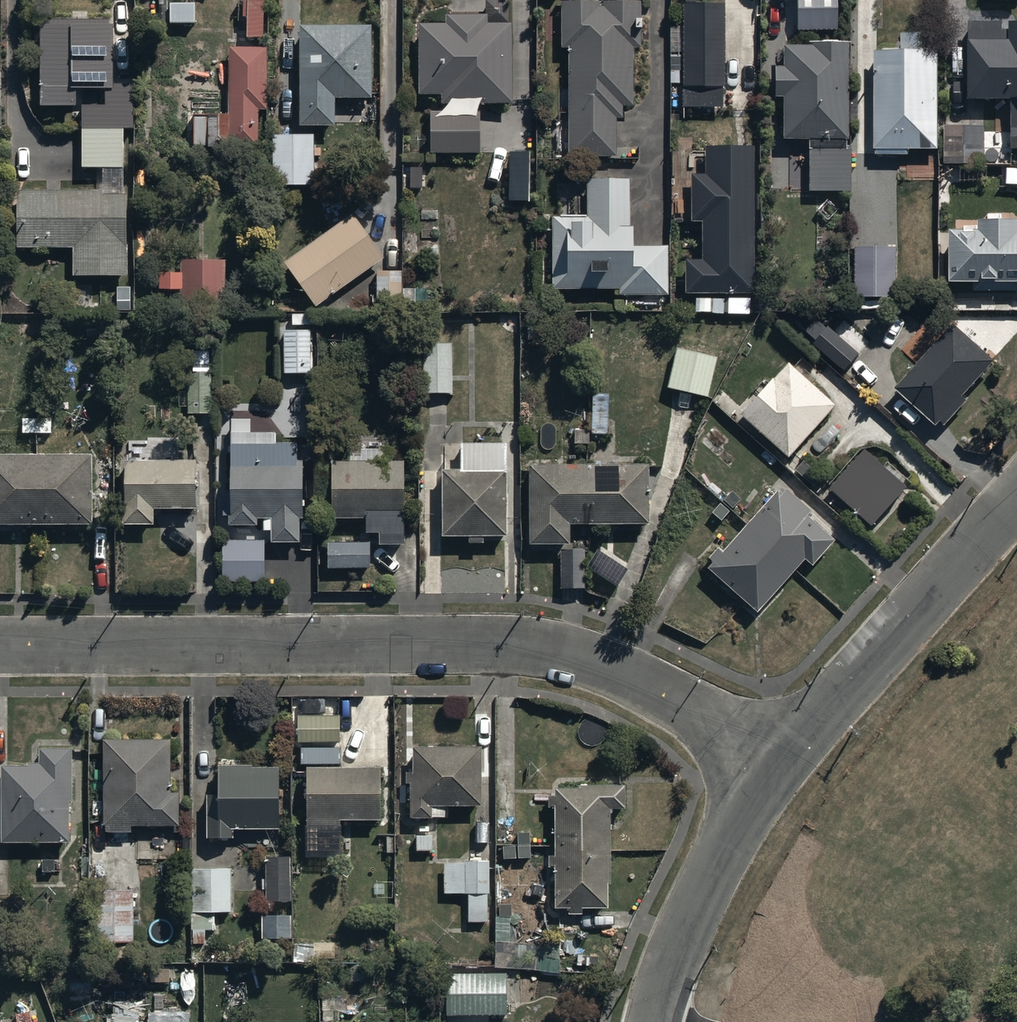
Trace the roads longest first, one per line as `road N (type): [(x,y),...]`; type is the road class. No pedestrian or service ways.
road 1 (residential): [(772,766),(647,682),(541,648),(0,646)]
road 2 (residential): [(1016,498),(772,766)]
road 3 (residential): [(772,766),(688,921),(653,1021)]

